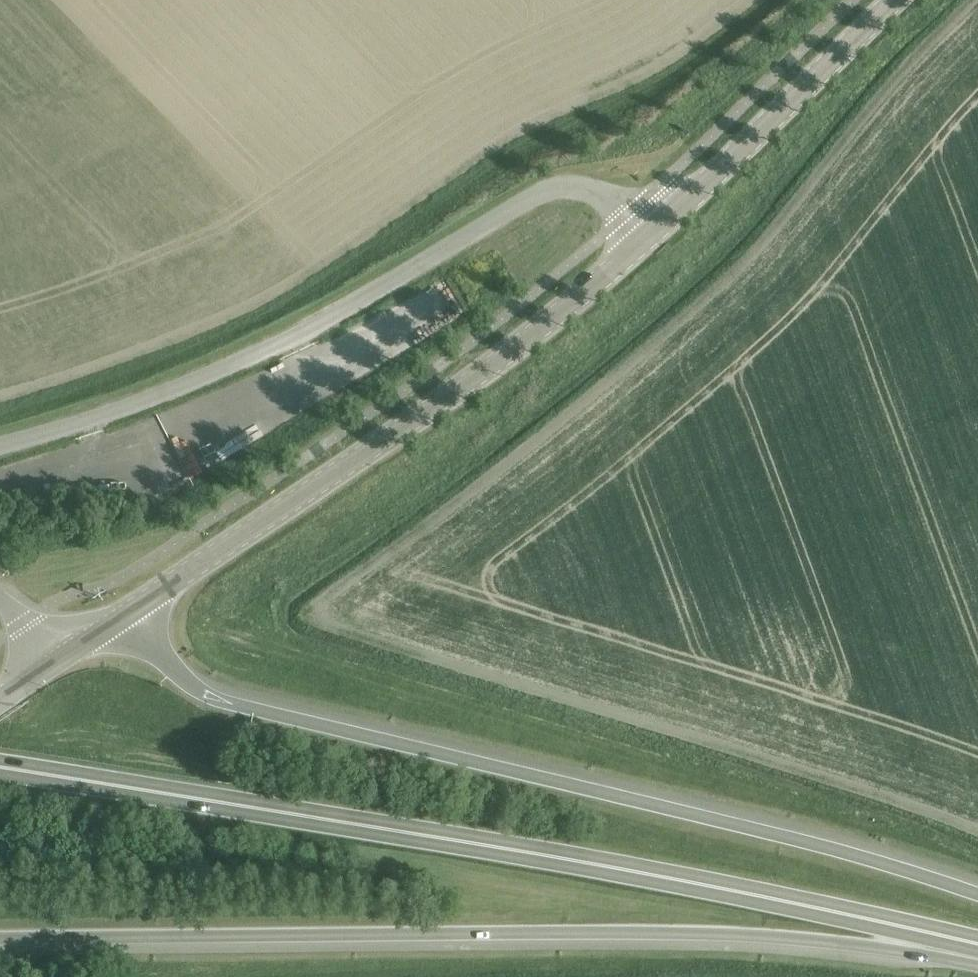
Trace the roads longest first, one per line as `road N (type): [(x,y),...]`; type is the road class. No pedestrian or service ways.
road 1 (trunk): [(0,772),(686,882),(977,945)]
road 2 (trunk): [(0,937),(742,936),(977,955)]
road 3 (trunk): [(977,888),(763,824),(210,695),(172,675),(120,622)]
road 4 (unclassified): [(645,237),(620,208),(570,184),(284,340),(145,398),(0,440)]
road 5 (tertiary): [(120,622),(421,414),(645,237)]
road 6 (tertiary): [(645,237),(893,0)]

